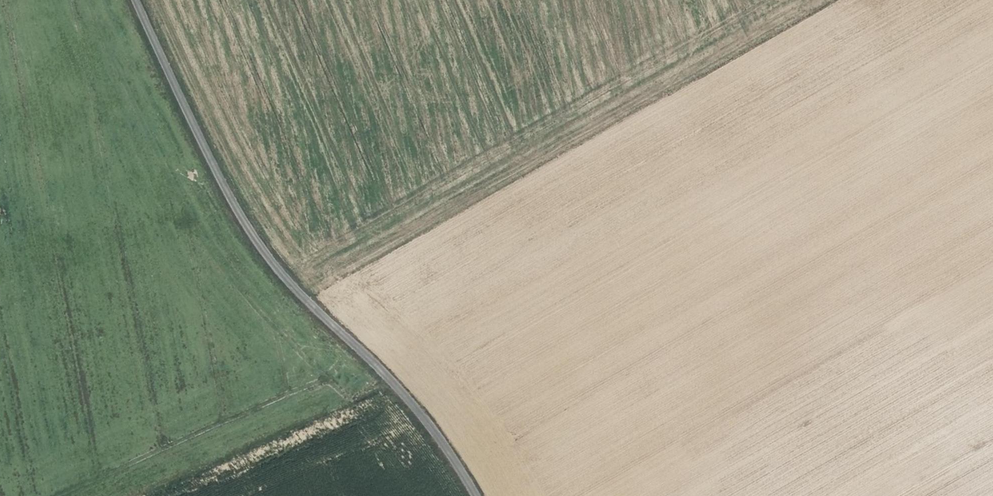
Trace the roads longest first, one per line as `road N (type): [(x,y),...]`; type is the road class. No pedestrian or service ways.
road 1 (unclassified): [(476,495),(418,411),(288,280),(247,226),(134,0)]

